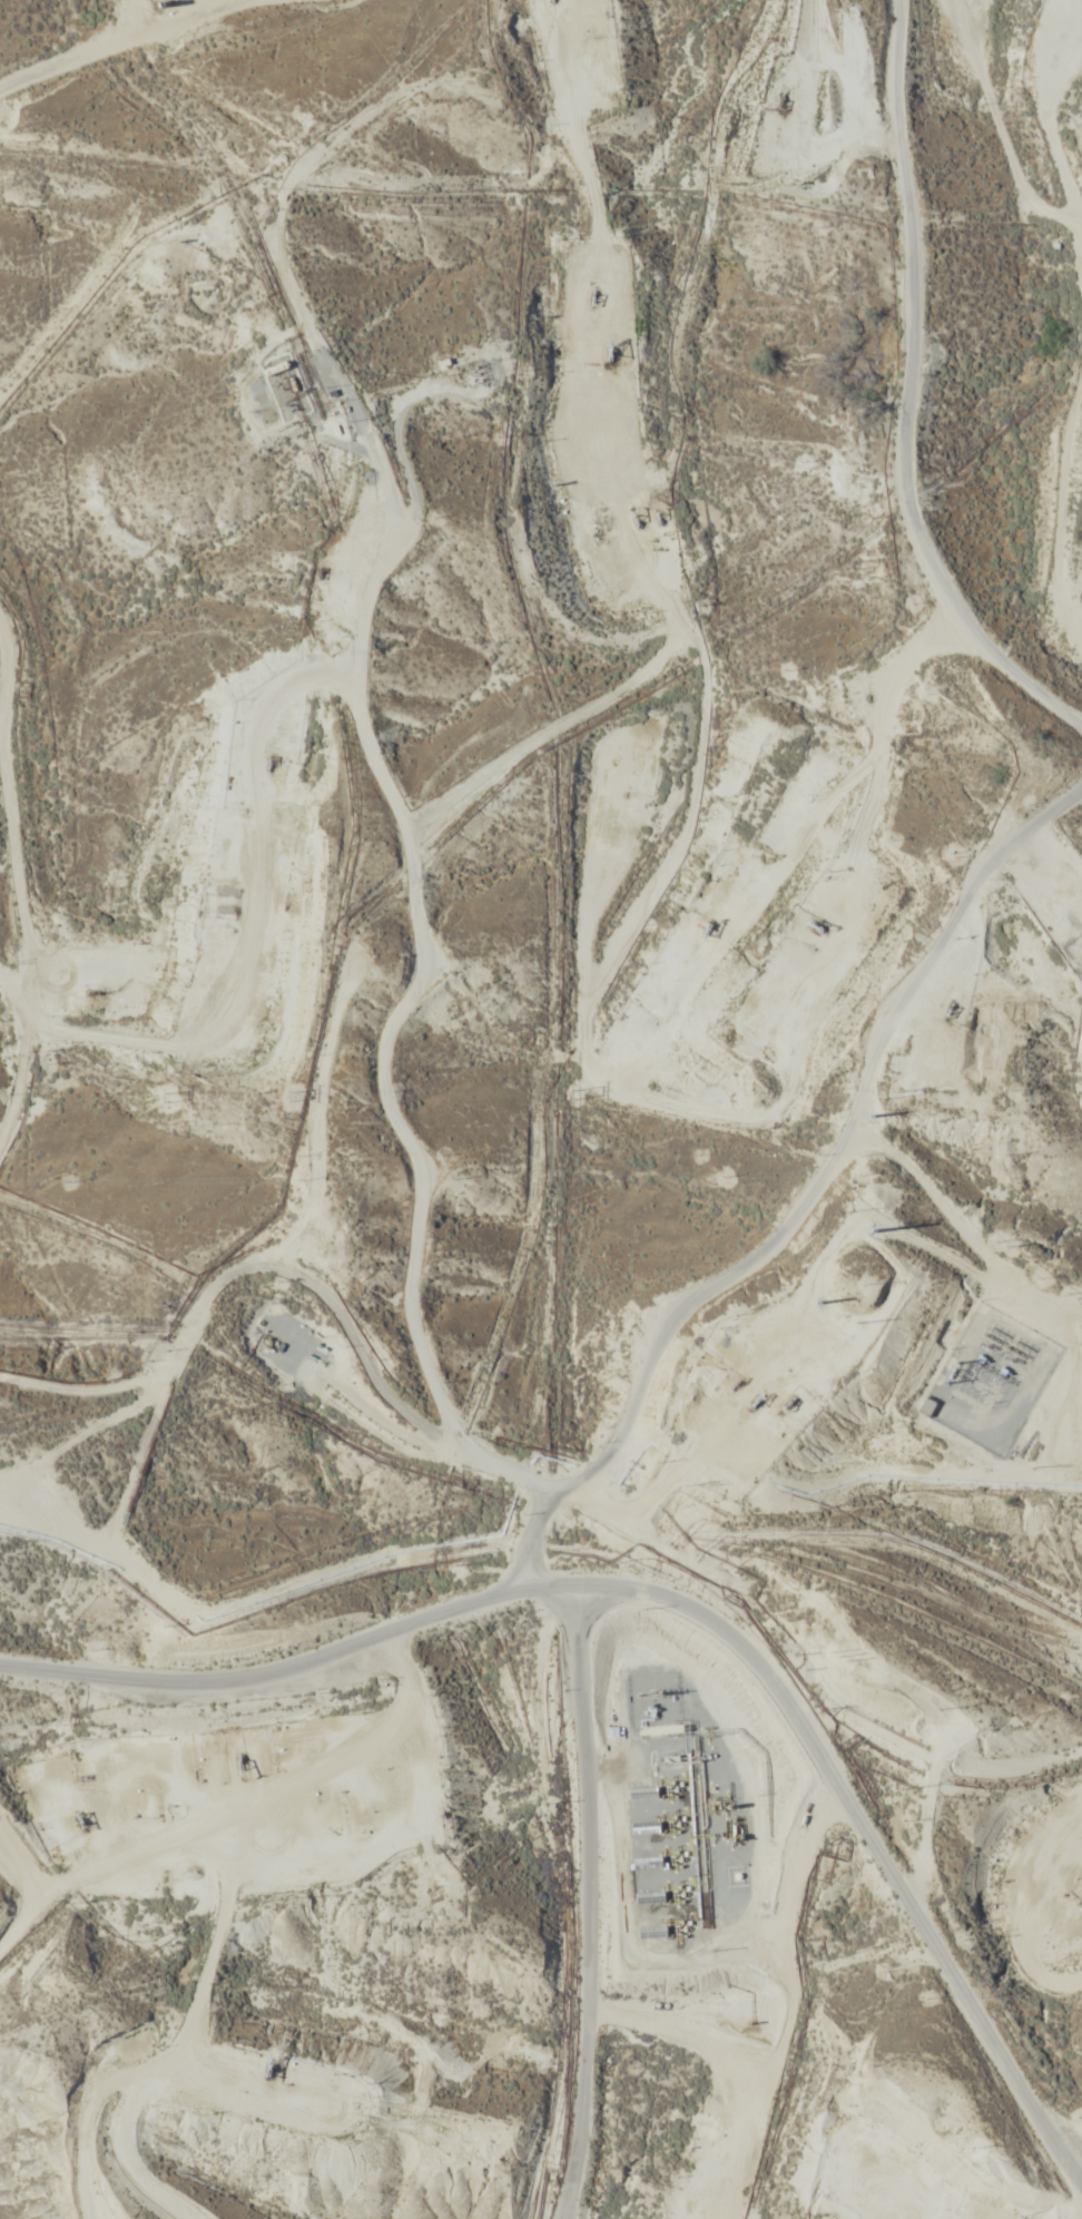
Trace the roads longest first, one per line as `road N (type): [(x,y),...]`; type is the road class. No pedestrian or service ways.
road 1 (residential): [(0,1670),(224,1679),(305,1662),(508,1599),(574,1591),(691,1607),(739,1639),(785,1689),(922,1927),(1081,2171)]

